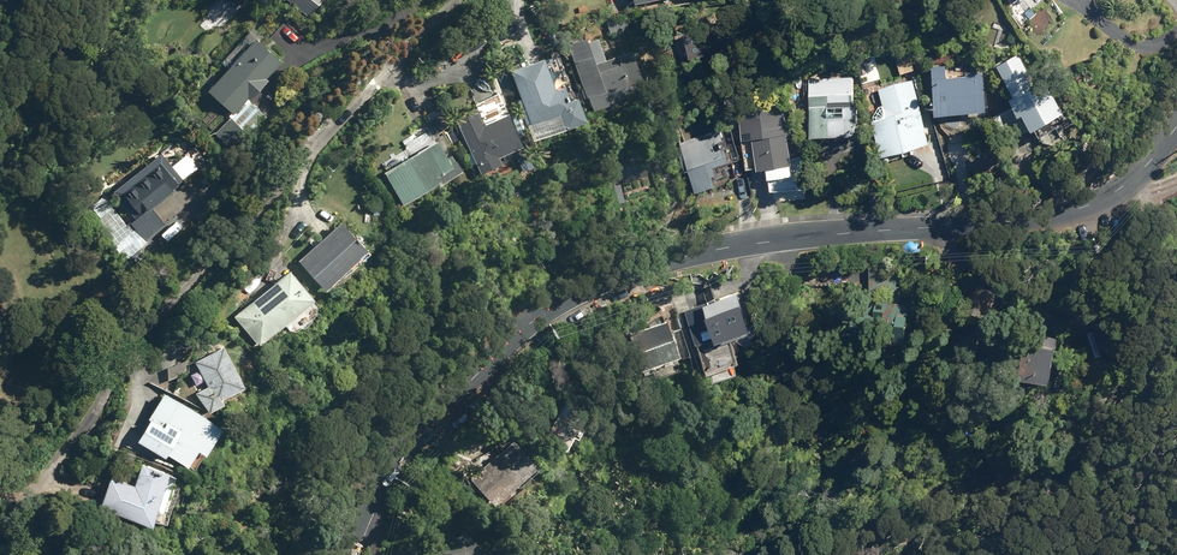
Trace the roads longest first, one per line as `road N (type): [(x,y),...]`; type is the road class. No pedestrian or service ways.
road 1 (residential): [(1176,124),(1128,184),(1058,219),(784,239),(679,256),(556,305),(398,456),(364,508),(350,554)]

